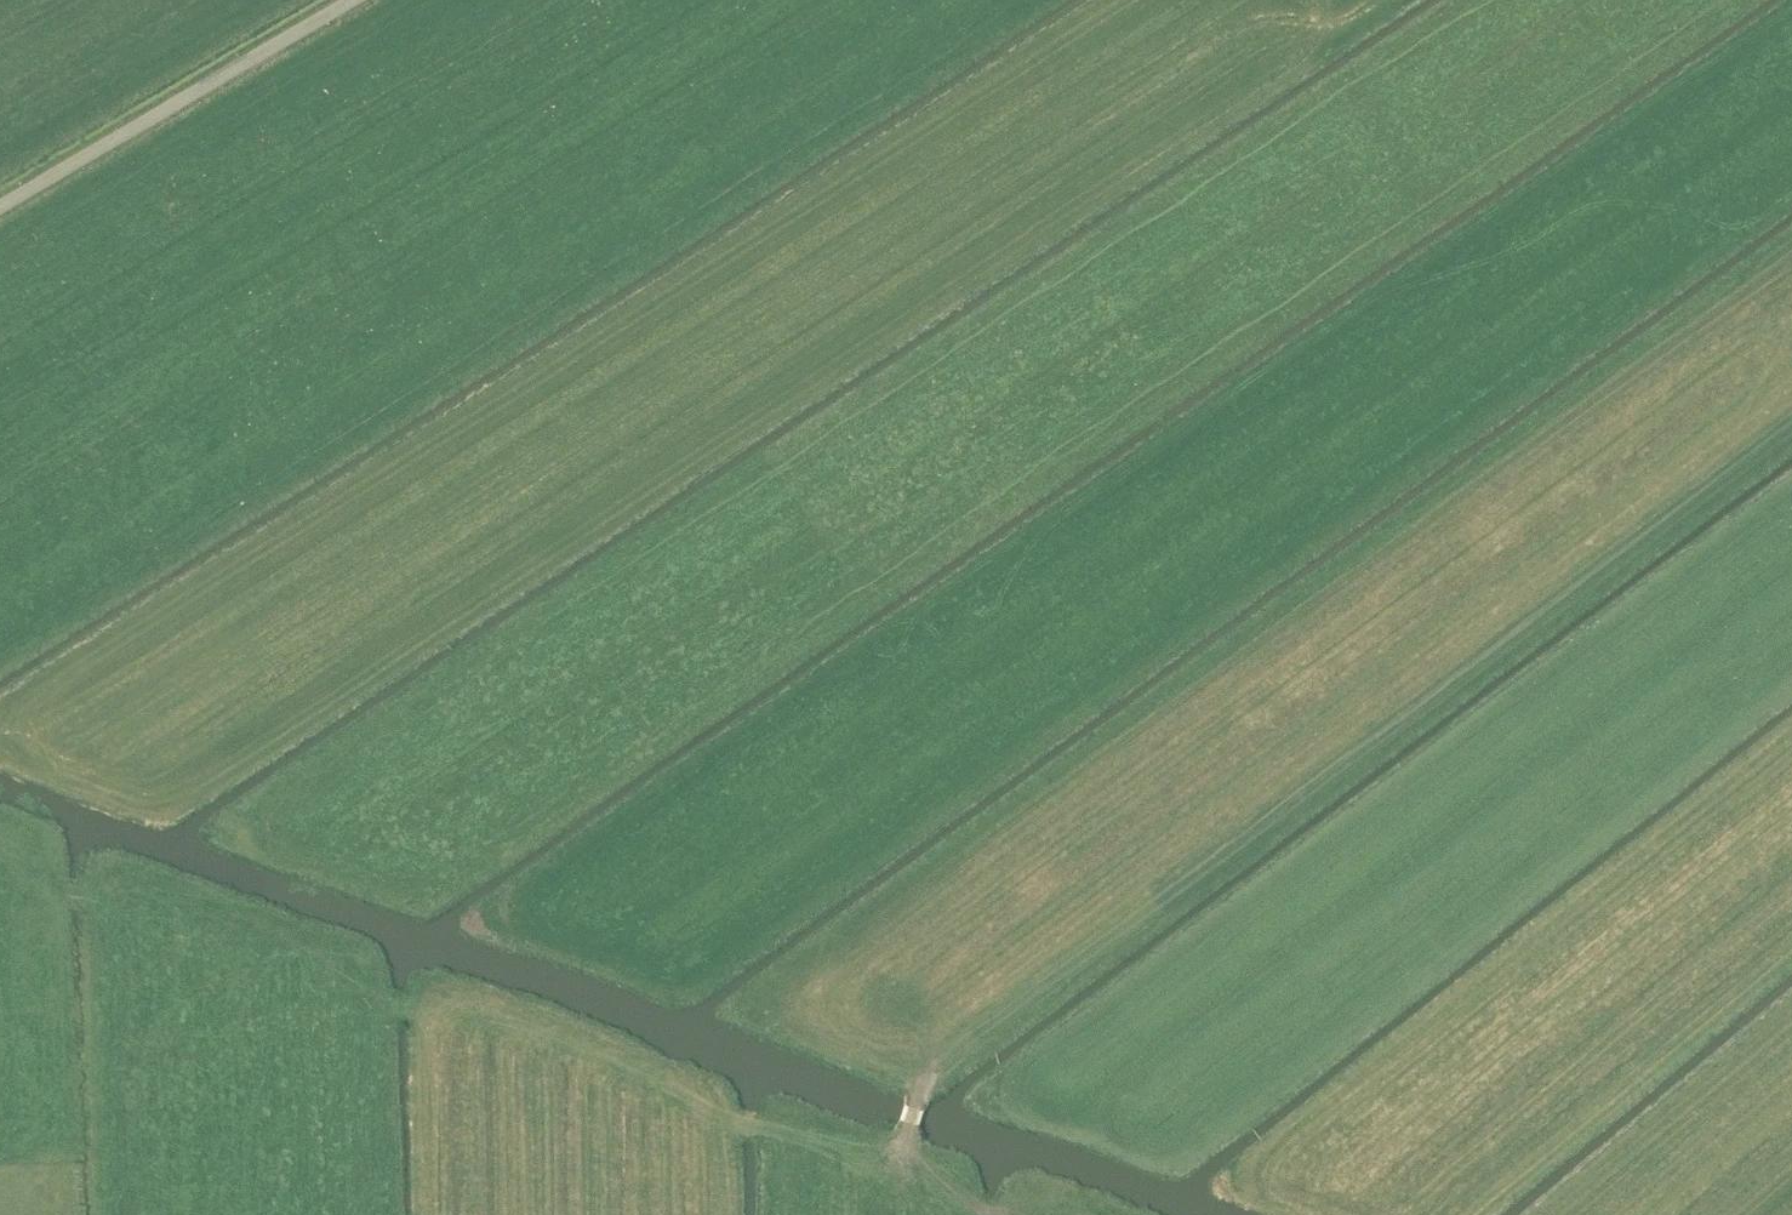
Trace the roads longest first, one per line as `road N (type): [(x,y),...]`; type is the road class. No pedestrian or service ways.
road 1 (unclassified): [(0,207),(353,0)]

